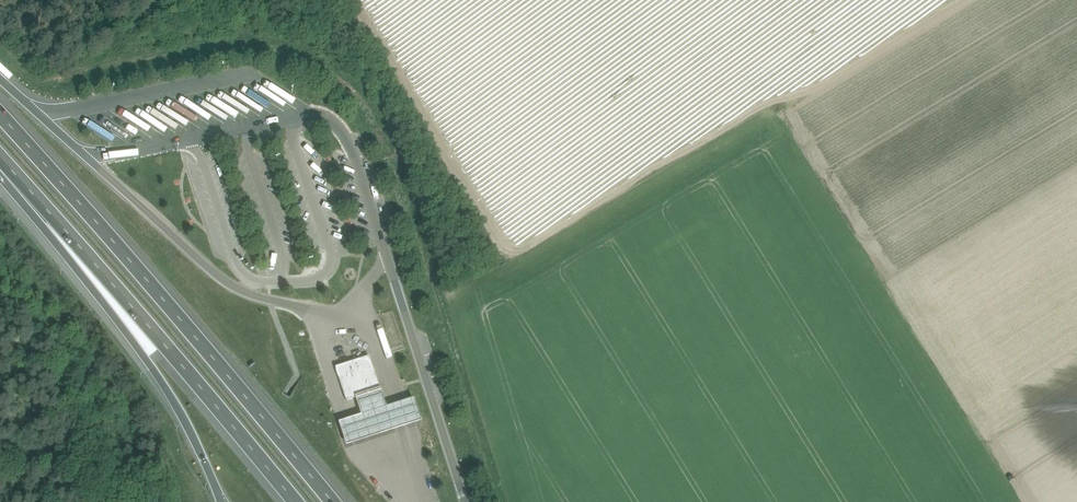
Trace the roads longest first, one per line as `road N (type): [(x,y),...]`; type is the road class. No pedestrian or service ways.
road 1 (motorway): [(331,501),(0,116)]
road 2 (motorway): [(3,160),(294,501)]
road 3 (motorway): [(3,160),(44,229),(178,408),(223,501)]

